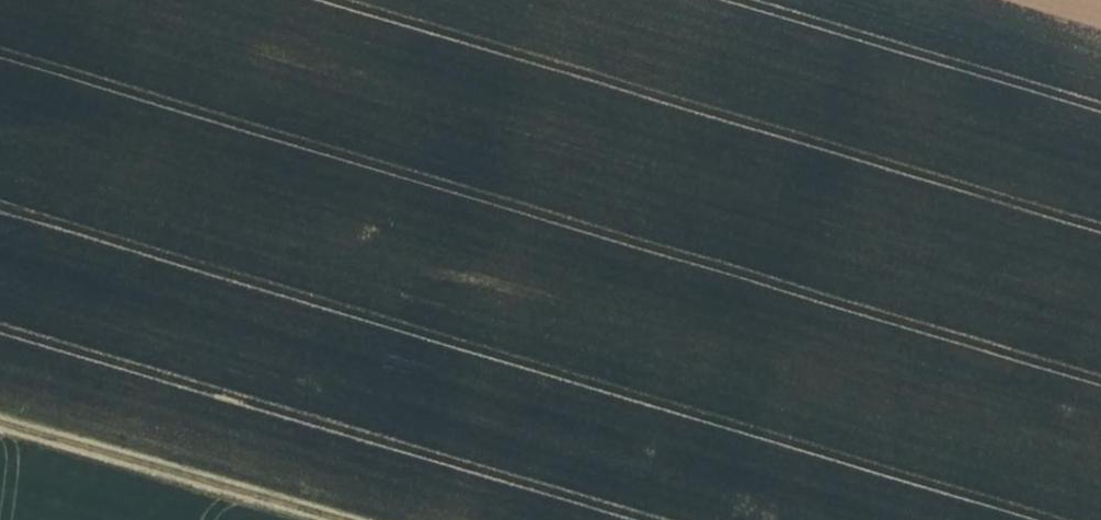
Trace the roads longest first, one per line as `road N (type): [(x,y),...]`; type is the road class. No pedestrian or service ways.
road 1 (track): [(319,519),(0,429)]

